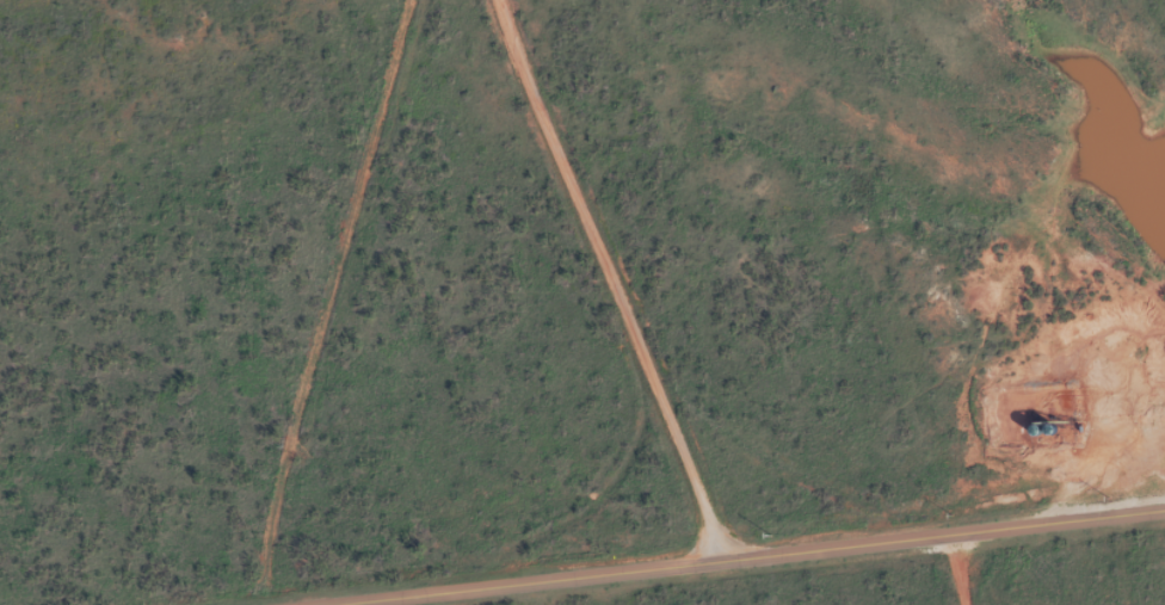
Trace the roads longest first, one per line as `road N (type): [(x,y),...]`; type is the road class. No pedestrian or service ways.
road 1 (secondary): [(332,604),(1164,510)]
road 2 (residential): [(647,569),(624,449),(450,57),(457,0)]

